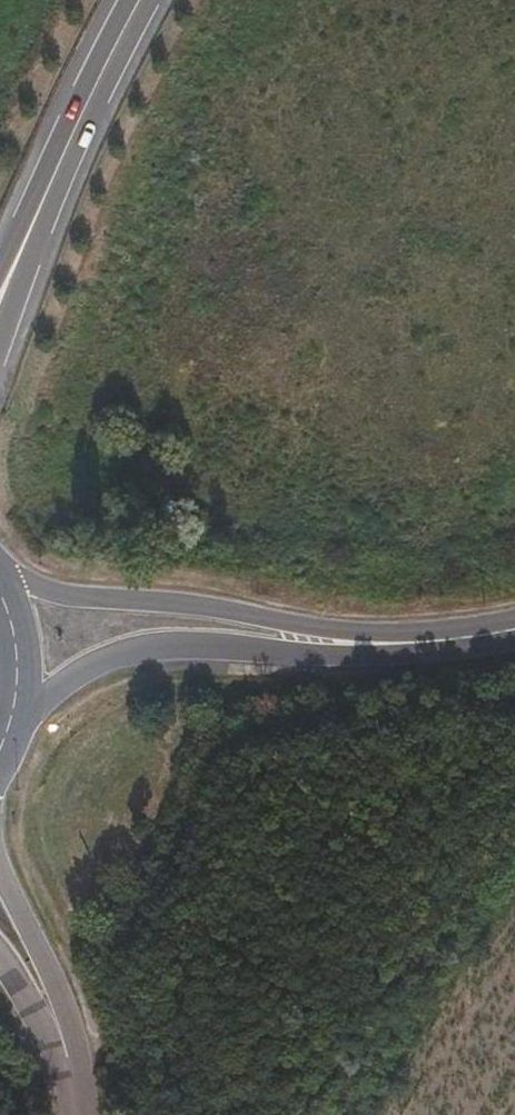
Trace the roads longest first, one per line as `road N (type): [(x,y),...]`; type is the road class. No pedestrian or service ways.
road 1 (tertiary): [(390,644),(268,615),(0,580)]
road 2 (tertiary): [(16,715),(132,650),(196,643),(390,644)]
road 3 (unclassified): [(86,1094),(60,991),(0,857)]
road 4 (primary): [(0,342),(70,145)]
road 5 (unclassified): [(0,947),(86,1094)]
road 6 (primary): [(70,145),(140,0)]
road 7 (primary): [(70,145),(0,271)]
road 8 (primary): [(16,715),(20,668),(0,592)]
road 9 (tertiary): [(390,644),(514,629)]

